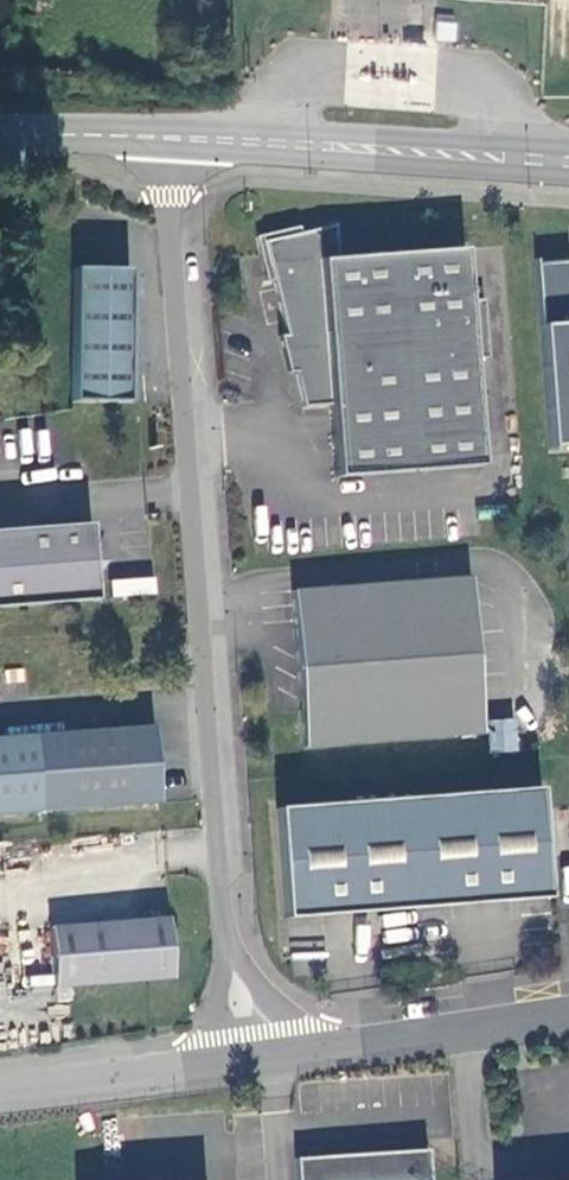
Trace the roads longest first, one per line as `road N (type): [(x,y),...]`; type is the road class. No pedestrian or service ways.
road 1 (unclassified): [(249,1054),(222,912),(171,139)]
road 2 (primary): [(171,139),(568,165)]
road 3 (unclassified): [(249,1054),(568,1014)]
road 4 (unclassified): [(0,1087),(249,1054)]
road 5 (primary): [(0,136),(171,139)]

